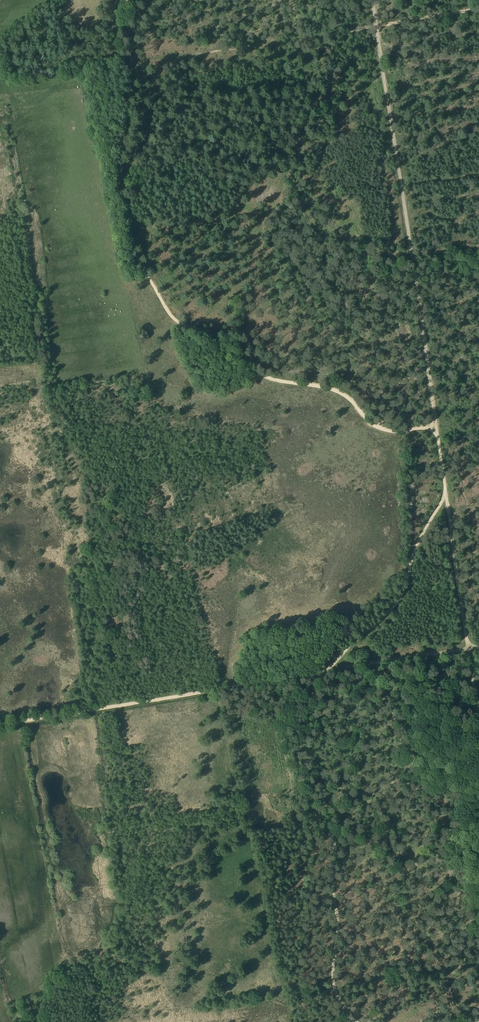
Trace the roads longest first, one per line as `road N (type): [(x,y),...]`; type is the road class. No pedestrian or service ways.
road 1 (track): [(124,63),(123,189),(136,256),(174,319),(267,378),(346,395),(379,428),(434,425)]
road 2 (track): [(377,30),(434,425)]
road 3 (track): [(326,671),(299,736),(308,794),(334,838),(334,986)]
road 4 (track): [(447,495),(421,533),(403,592),(326,671)]
road 5 (track): [(215,689),(0,724)]
road 6 (track): [(447,495),(467,649)]
road 7 (track): [(326,671),(467,649)]
road 8 (track): [(215,689),(234,781),(250,803)]

